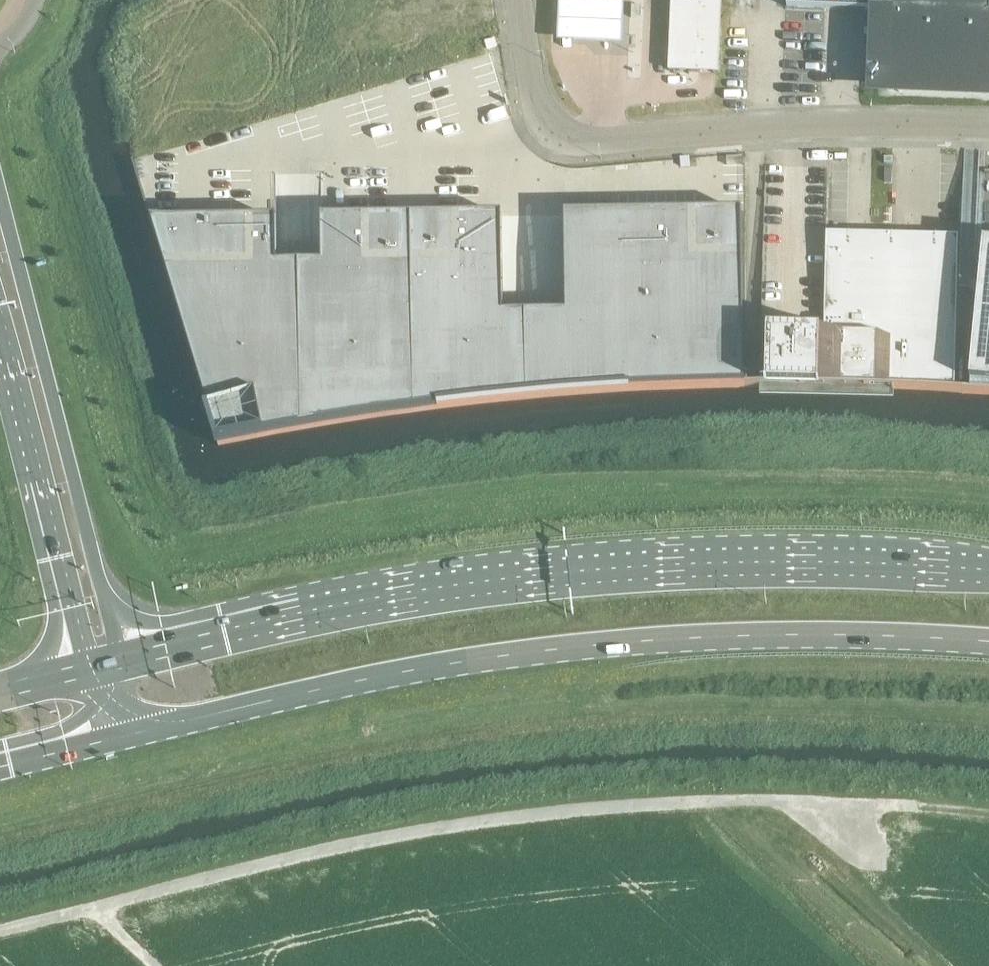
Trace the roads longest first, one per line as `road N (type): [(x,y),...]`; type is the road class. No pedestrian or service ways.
road 1 (track): [(988,815),(757,801),(516,815),(339,845),(0,929)]
road 2 (primary): [(988,570),(672,568),(518,583),(376,604),(119,663)]
road 3 (primary): [(122,735),(403,670),(590,642),(779,634),(988,639)]
road 4 (track): [(988,722),(468,698),(177,722)]
road 5 (unclassified): [(988,131),(866,126),(584,147),(547,134),(530,96),(514,0)]
road 6 (secondary): [(119,663),(0,182)]
road 7 (secondary): [(0,327),(94,670)]
road 8 (primary): [(0,765),(122,735)]

